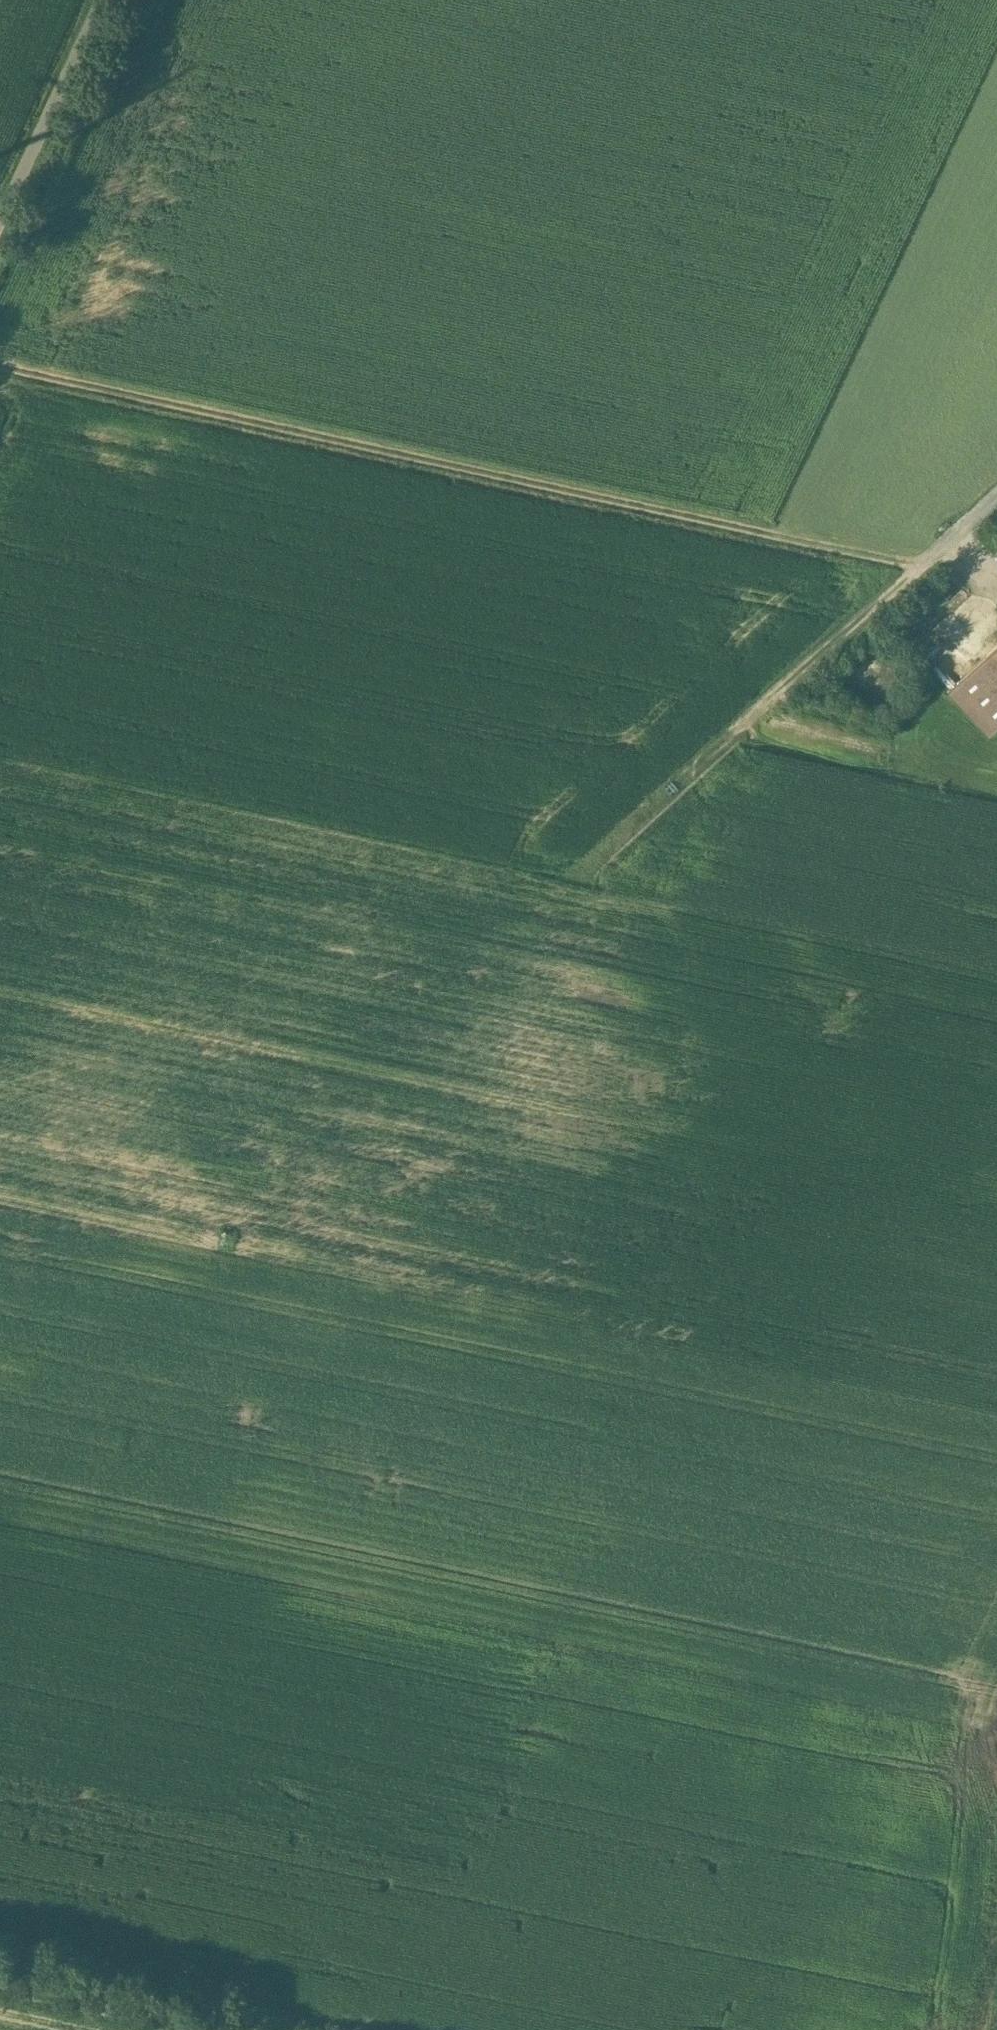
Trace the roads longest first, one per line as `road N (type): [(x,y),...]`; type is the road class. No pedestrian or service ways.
road 1 (track): [(922,565),(0,364)]
road 2 (track): [(922,565),(573,882)]
road 3 (track): [(0,1930),(257,1984)]
road 4 (unclassified): [(0,223),(103,0)]

